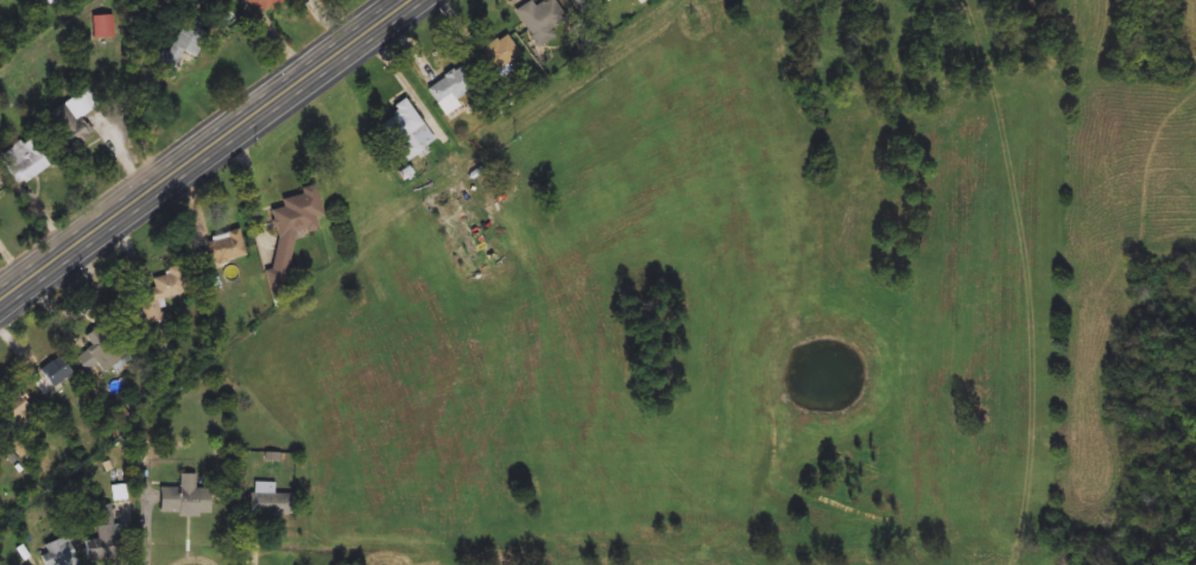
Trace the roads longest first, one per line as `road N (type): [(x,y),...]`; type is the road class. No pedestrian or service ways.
road 1 (primary): [(0,299),(408,0)]

